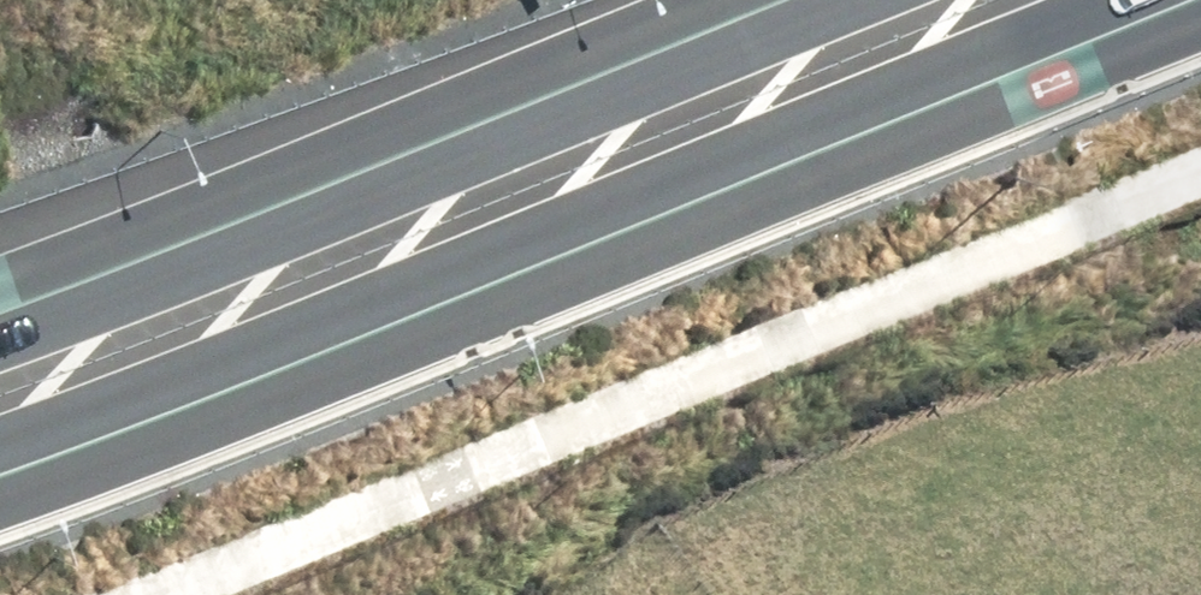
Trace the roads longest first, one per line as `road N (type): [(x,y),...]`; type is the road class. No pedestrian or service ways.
road 1 (primary): [(1148,0),(174,389),(0,444)]
road 2 (primary): [(0,283),(737,0)]

